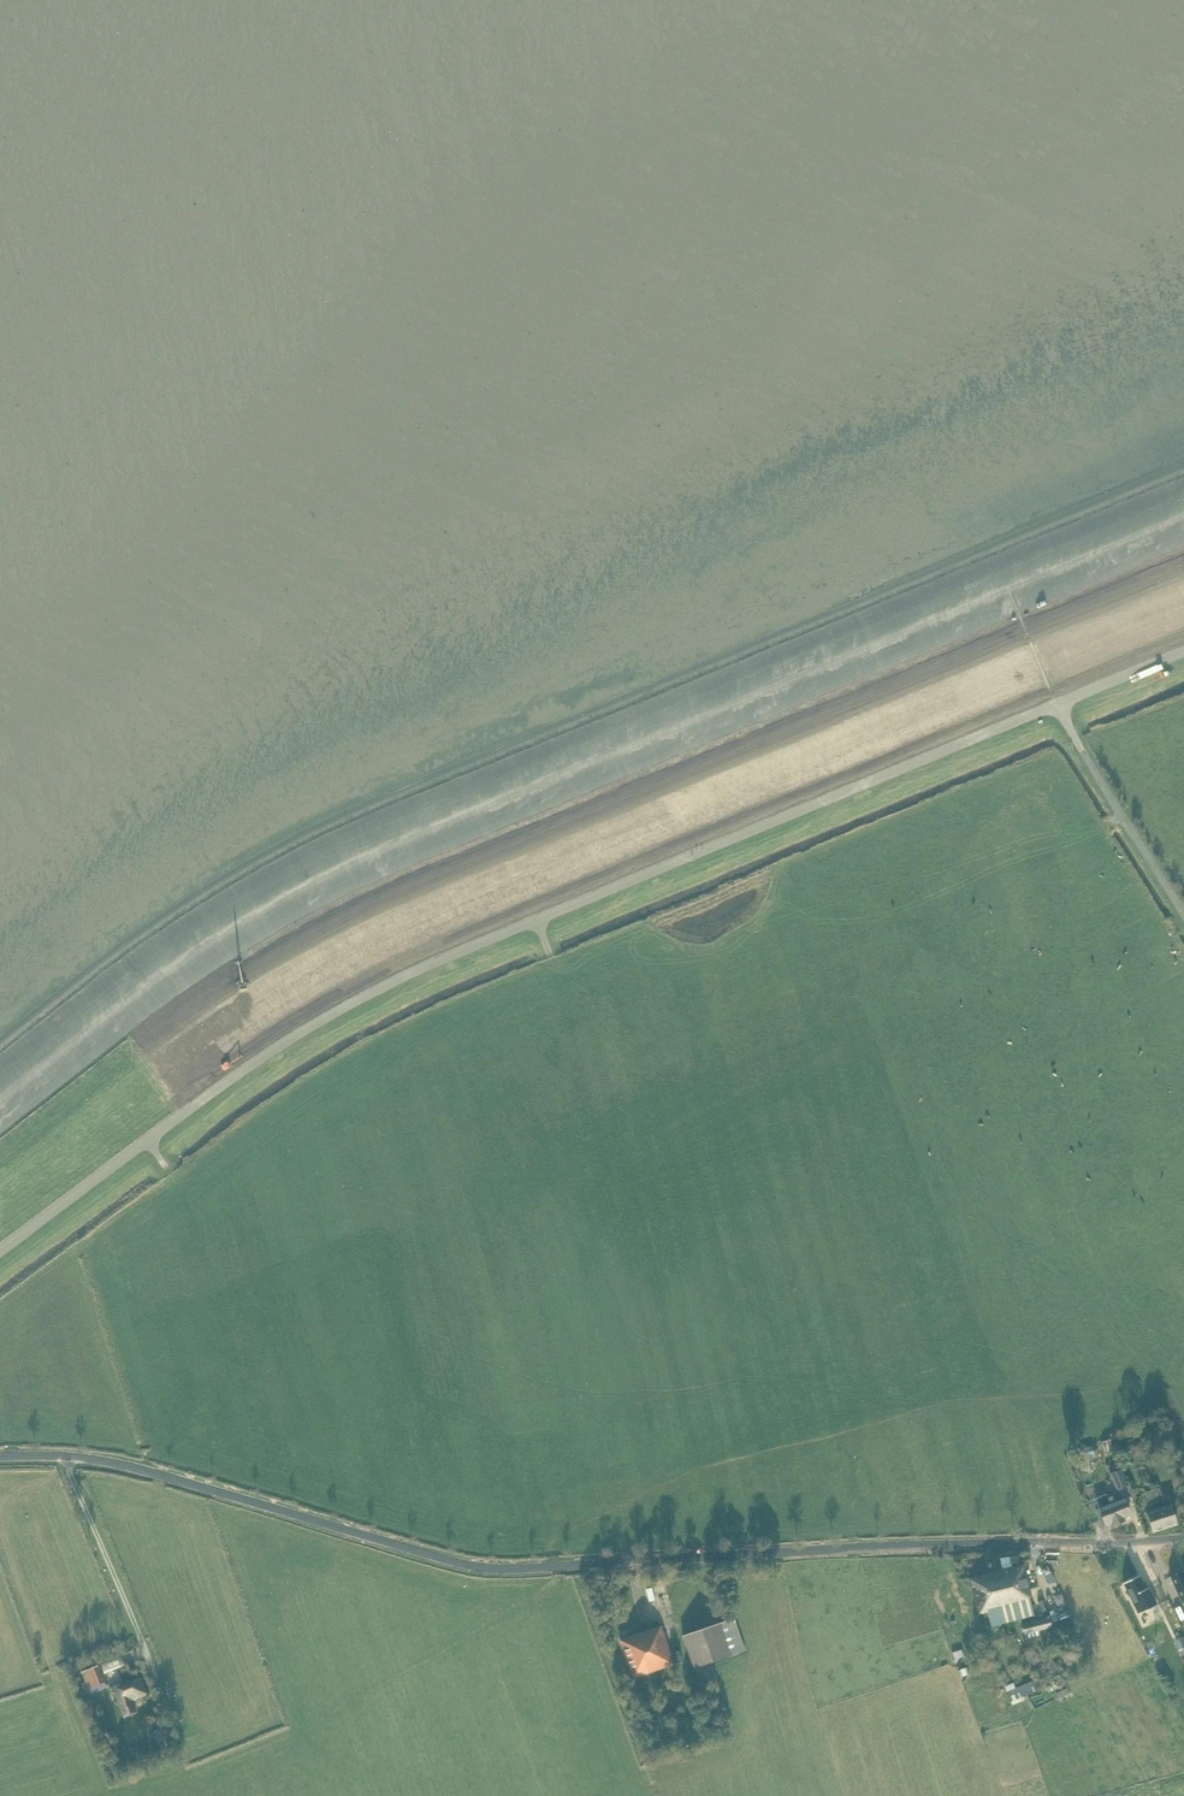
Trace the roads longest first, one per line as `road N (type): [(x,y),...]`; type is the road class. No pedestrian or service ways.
road 1 (unclassified): [(0,1253),(286,1043),(423,967),(1183,652)]
road 2 (unclassified): [(0,1456),(120,1463),(454,1562),(503,1569),(839,1548),(1183,1539)]
road 3 (track): [(1183,915),(1056,705)]

